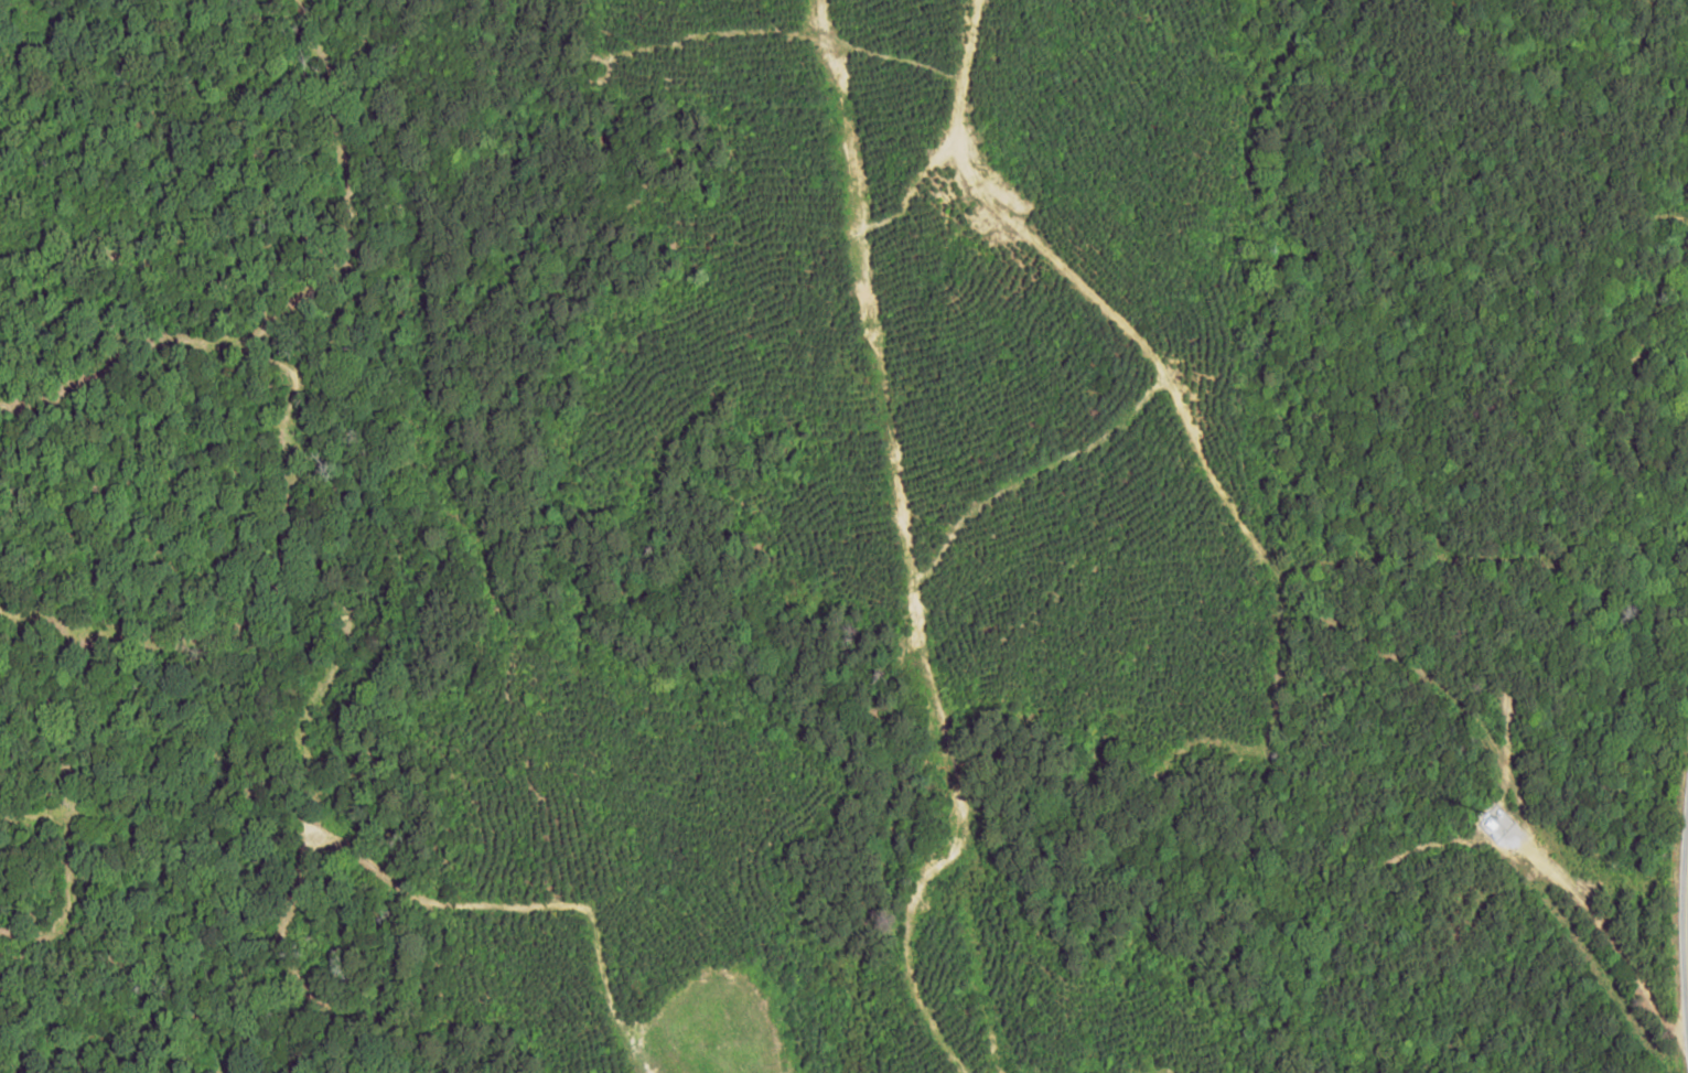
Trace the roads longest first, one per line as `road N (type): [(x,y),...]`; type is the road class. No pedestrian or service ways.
road 1 (tertiary): [(1666,1072),(1670,891),(1687,809)]

